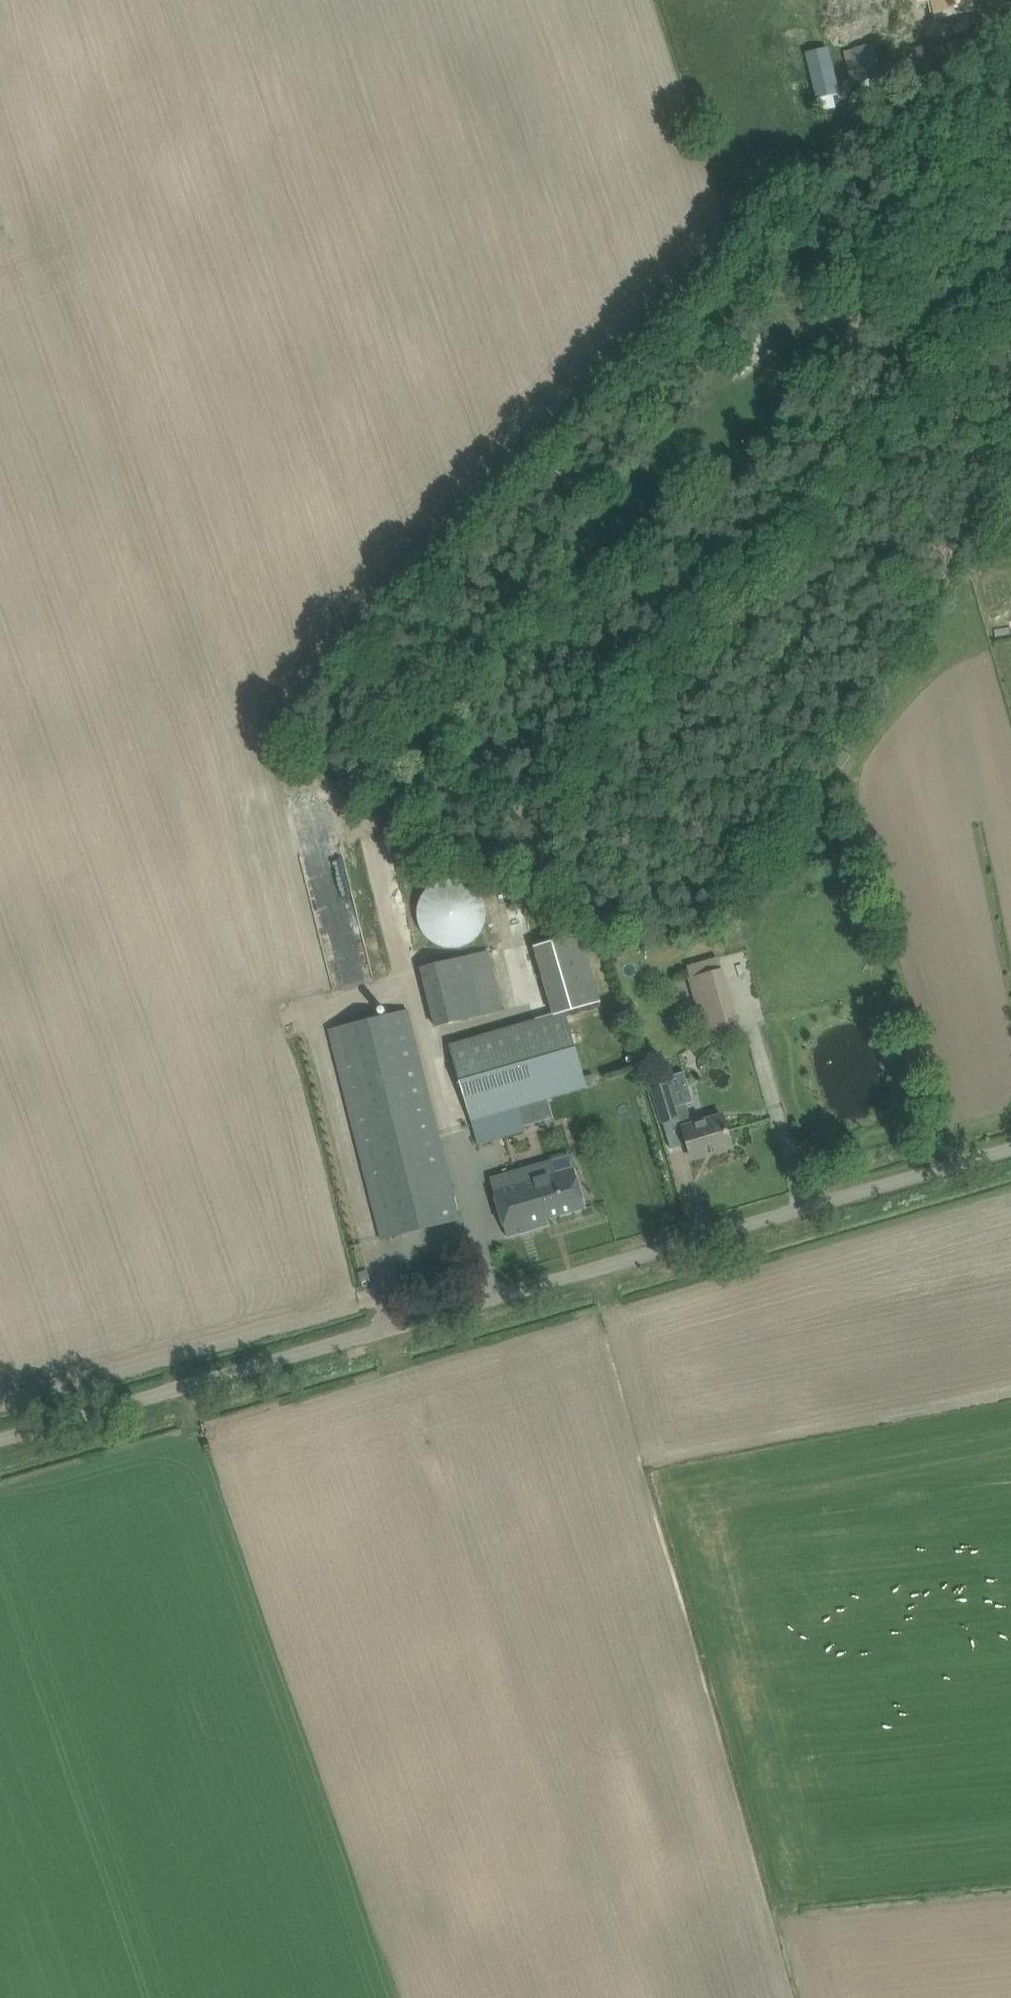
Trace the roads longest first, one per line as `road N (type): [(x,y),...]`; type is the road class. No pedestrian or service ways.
road 1 (unclassified): [(0,1444),(1010,1157)]

